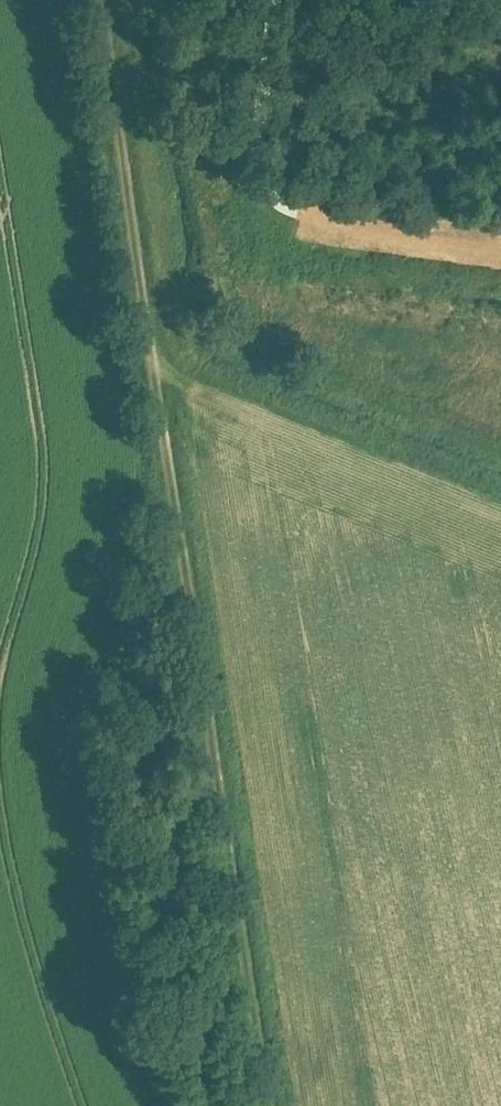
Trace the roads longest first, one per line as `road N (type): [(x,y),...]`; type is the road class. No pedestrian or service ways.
road 1 (track): [(287,1105),(173,471)]

